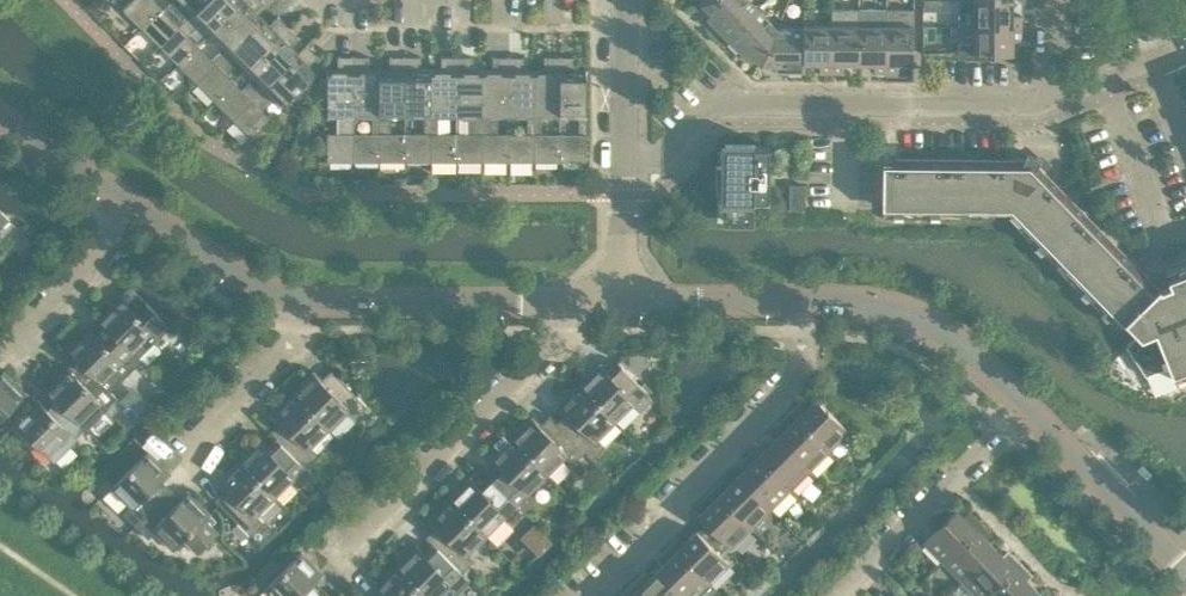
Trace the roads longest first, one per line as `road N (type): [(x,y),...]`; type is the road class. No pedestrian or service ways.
road 1 (residential): [(623,163),(650,162),(716,101),(1029,106),(1057,99)]
road 2 (residential): [(589,595),(803,375),(804,303)]
road 3 (residential): [(333,558),(560,336),(560,303)]
road 4 (residential): [(843,595),(1028,407)]
road 5 (tertiary): [(560,303),(300,299)]
road 6 (tertiary): [(1028,407),(928,322),(869,305),(804,303)]
road 7 (tertiary): [(1185,571),(1028,407)]
road 8 (residential): [(185,446),(295,335),(300,299)]
road 9 (tertiary): [(300,299),(241,277),(139,209)]
road 10 (residential): [(11,340),(139,209)]
road 11 (tertiary): [(804,303),(621,304)]
road 12 (tertiary): [(139,209),(0,117)]
road 13 (residential): [(623,163),(625,0)]
road 14 (residential): [(621,304),(623,163)]

